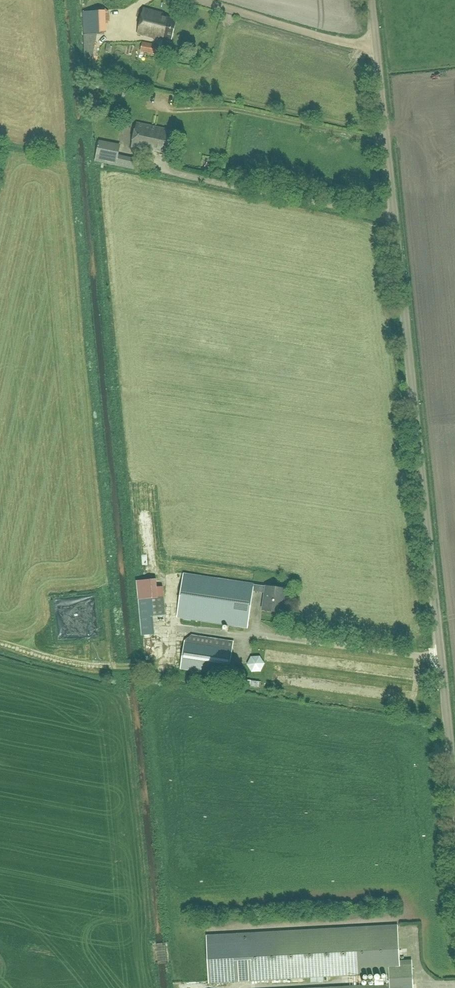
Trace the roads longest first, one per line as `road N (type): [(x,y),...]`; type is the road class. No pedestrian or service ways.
road 1 (unclassified): [(454,783),(371,0)]
road 2 (track): [(196,0),(376,49)]

